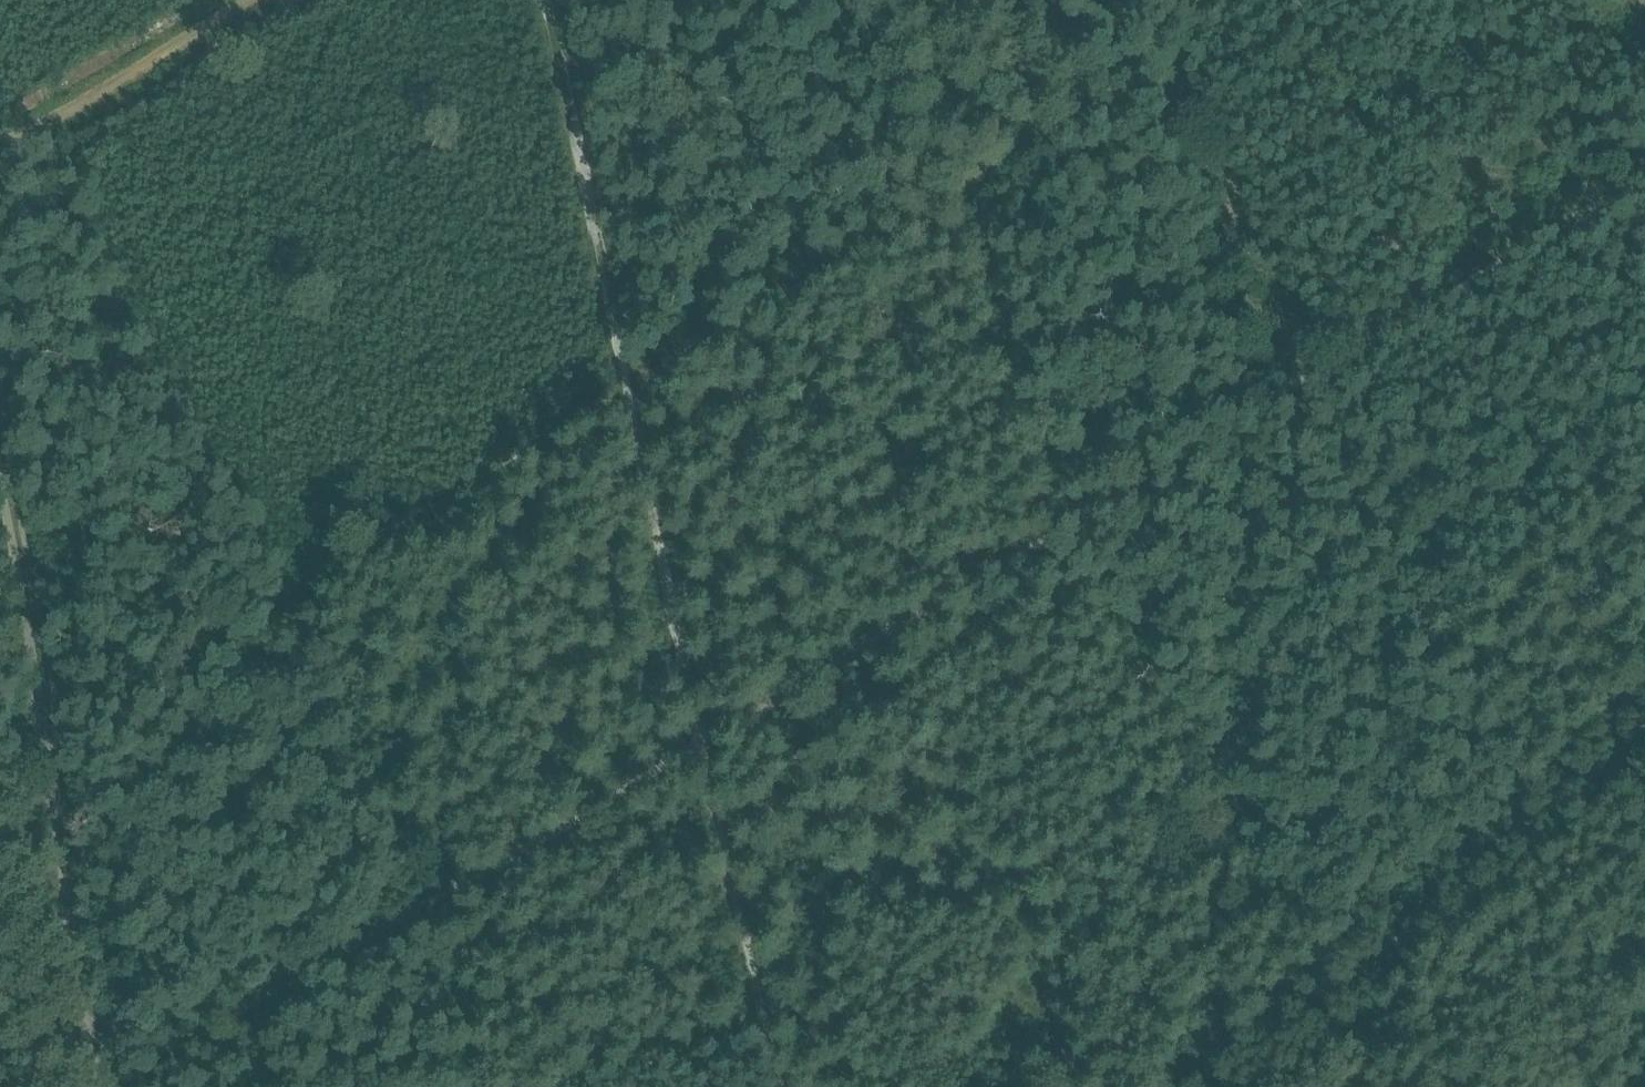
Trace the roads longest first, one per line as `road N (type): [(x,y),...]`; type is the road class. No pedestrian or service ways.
road 1 (track): [(115,1080),(417,926),(698,740),(1644,178)]
road 2 (track): [(0,517),(116,1086)]

